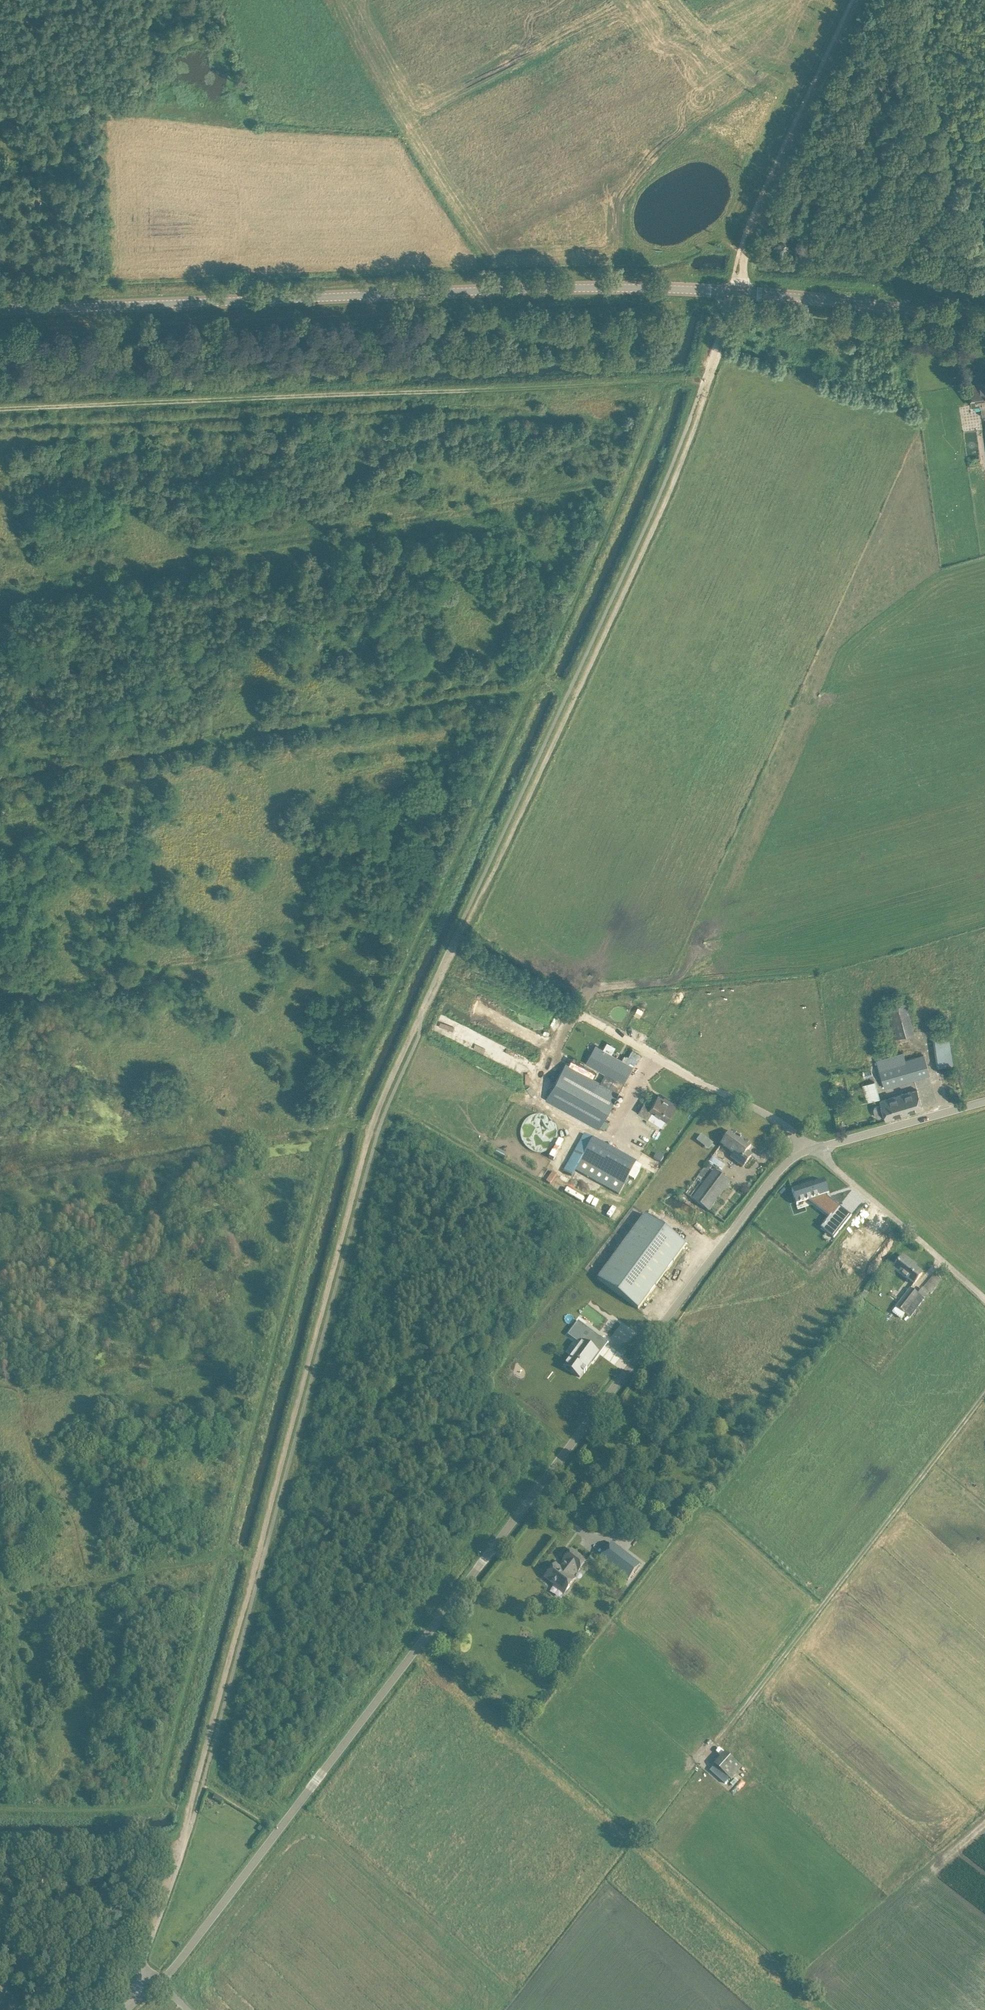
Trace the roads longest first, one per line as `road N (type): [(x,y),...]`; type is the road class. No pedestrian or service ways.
road 1 (track): [(860,0),(751,235),(740,293),(639,563),(372,1126),(138,1998)]
road 2 (unclassified): [(159,1983),(751,1205),(805,1149)]
road 3 (tertiary): [(0,310),(567,287),(740,293)]
road 4 (tertiary): [(984,319),(740,293)]
road 5 (unclassified): [(822,1145),(835,1168),(984,1299)]
road 6 (unclassified): [(805,1149),(772,1116),(655,1056)]
road 7 (unclassified): [(822,1145),(984,1100)]

